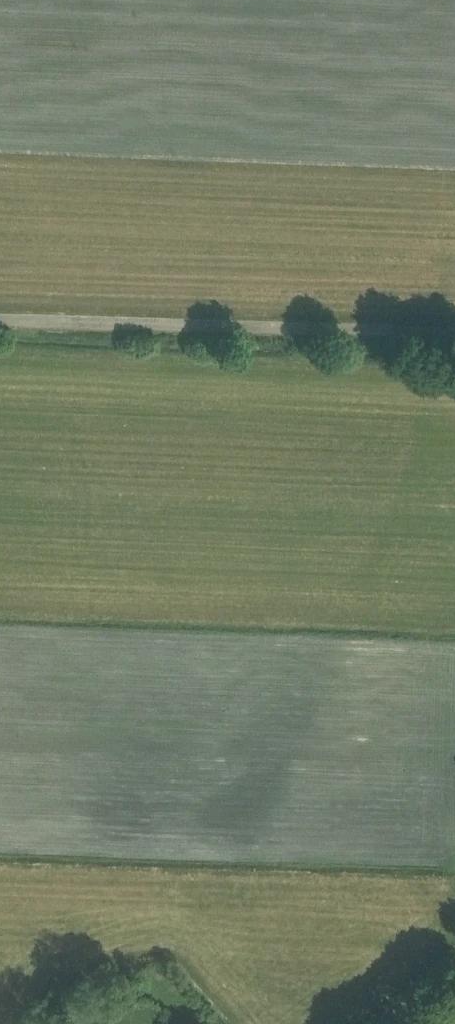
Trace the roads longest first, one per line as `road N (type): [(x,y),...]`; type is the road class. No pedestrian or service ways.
road 1 (track): [(454,331),(0,321)]

